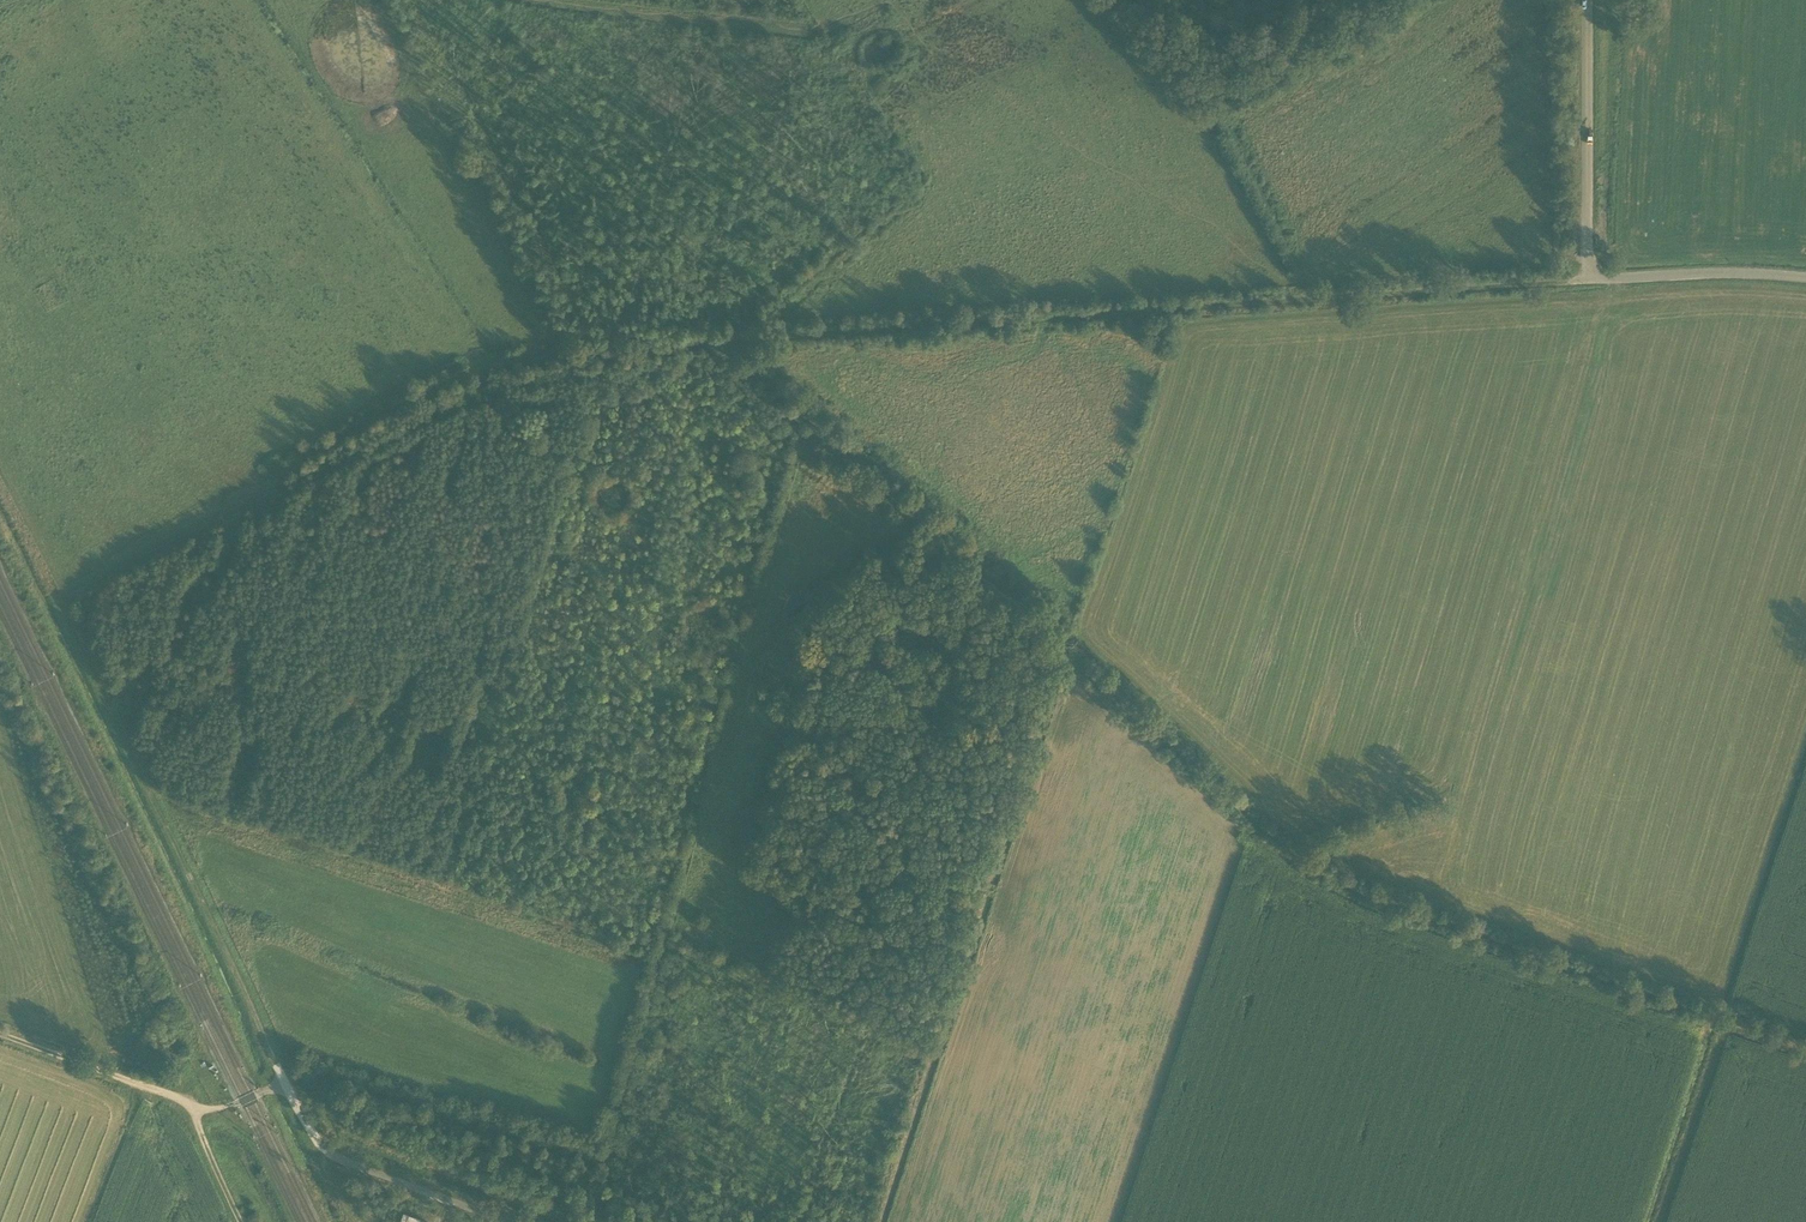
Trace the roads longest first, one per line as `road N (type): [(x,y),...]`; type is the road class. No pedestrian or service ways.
road 1 (track): [(739,341),(1592,280)]
road 2 (tertiary): [(1592,280),(1587,0)]
road 3 (track): [(503,1221),(334,1156),(284,1083)]
road 4 (tertiary): [(1592,280),(1805,280)]
road 5 (track): [(192,1105),(0,1033)]
road 6 (track): [(192,1105),(241,1221)]

